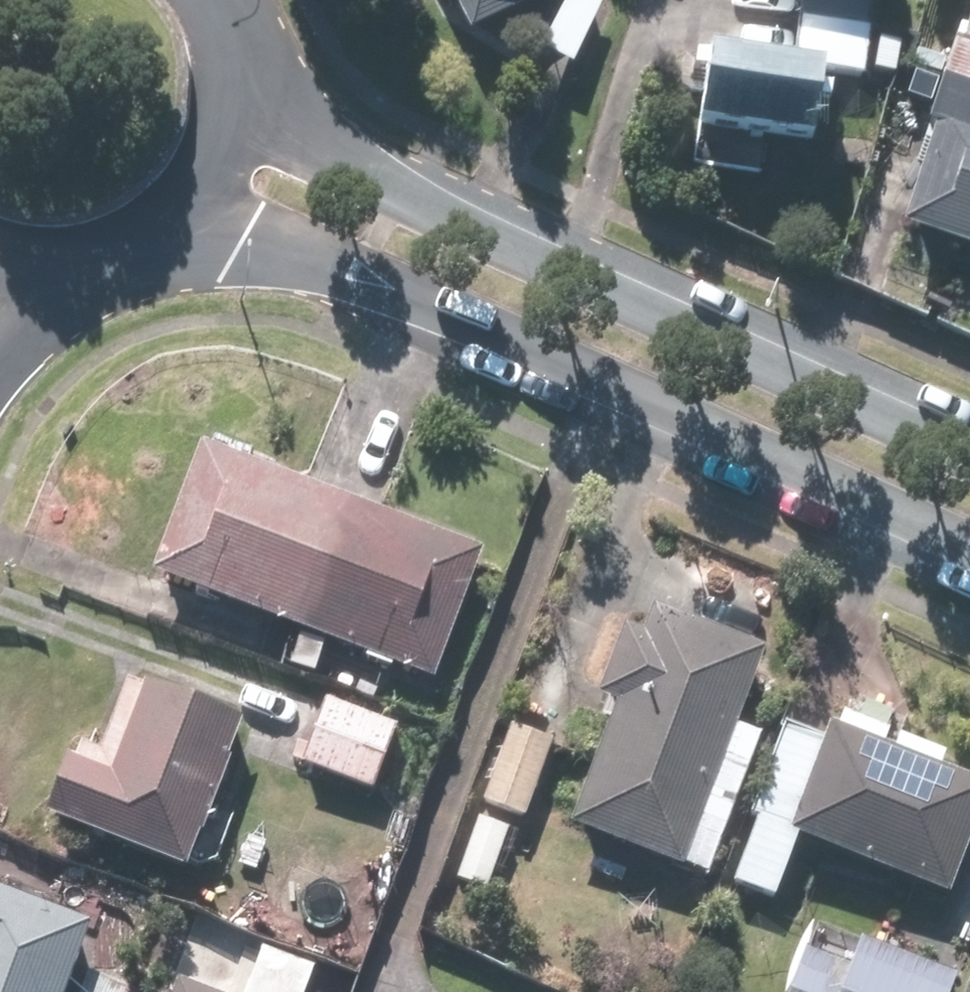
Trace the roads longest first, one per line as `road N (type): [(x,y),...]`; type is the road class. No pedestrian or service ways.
road 1 (tertiary): [(969,557),(181,206)]
road 2 (tertiary): [(232,93),(604,276),(969,441)]
road 3 (tertiary): [(232,93),(216,154),(181,206)]
road 4 (tertiary): [(181,206),(131,244),(71,262)]

